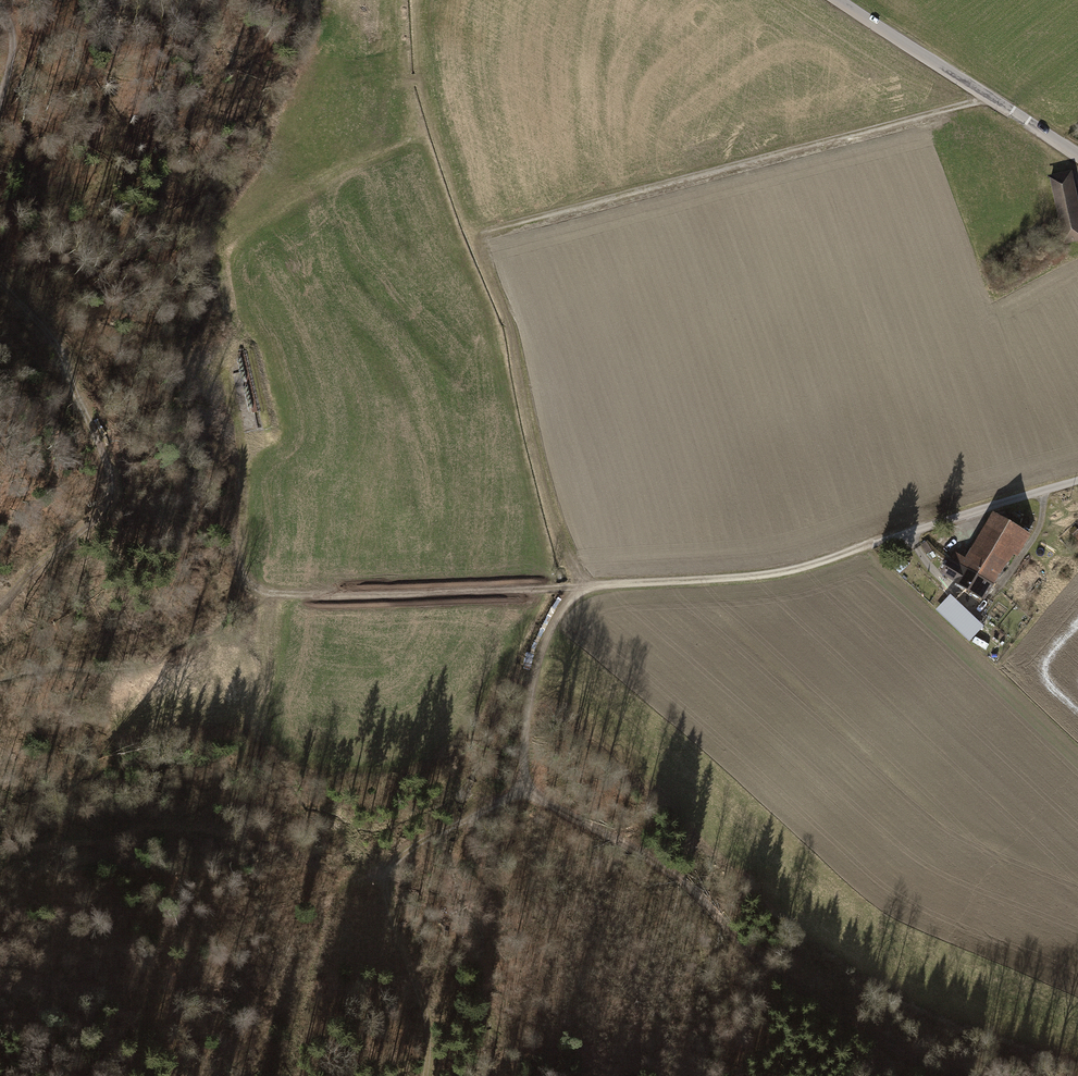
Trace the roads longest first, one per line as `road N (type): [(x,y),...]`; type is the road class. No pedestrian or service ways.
road 1 (track): [(528,792),(459,821),(357,881),(320,881),(285,847),(262,838),(158,824),(111,844),(40,849),(0,868)]
road 2 (track): [(992,98),(479,235)]
road 3 (track): [(951,1075),(791,983),(673,876),(528,792)]
road 4 (track): [(0,280),(57,346),(115,479),(105,514),(15,586),(0,611)]
road 5 (track): [(581,587),(479,235)]
road 6 (track): [(581,587),(274,595)]
road 7 (track): [(866,546),(780,573),(581,587)]
road 8 (tertiary): [(1077,156),(838,0)]
road 9 (track): [(187,1075),(113,996),(0,967)]
road 10 (track): [(581,587),(543,649),(534,681),(517,770),(528,792)]
road 11 (track): [(382,872),(394,933),(419,996),(423,1075)]
road 12 (track): [(357,881),(317,946),(287,1075)]
road 13 (track): [(274,595),(255,590),(242,574),(231,477)]

